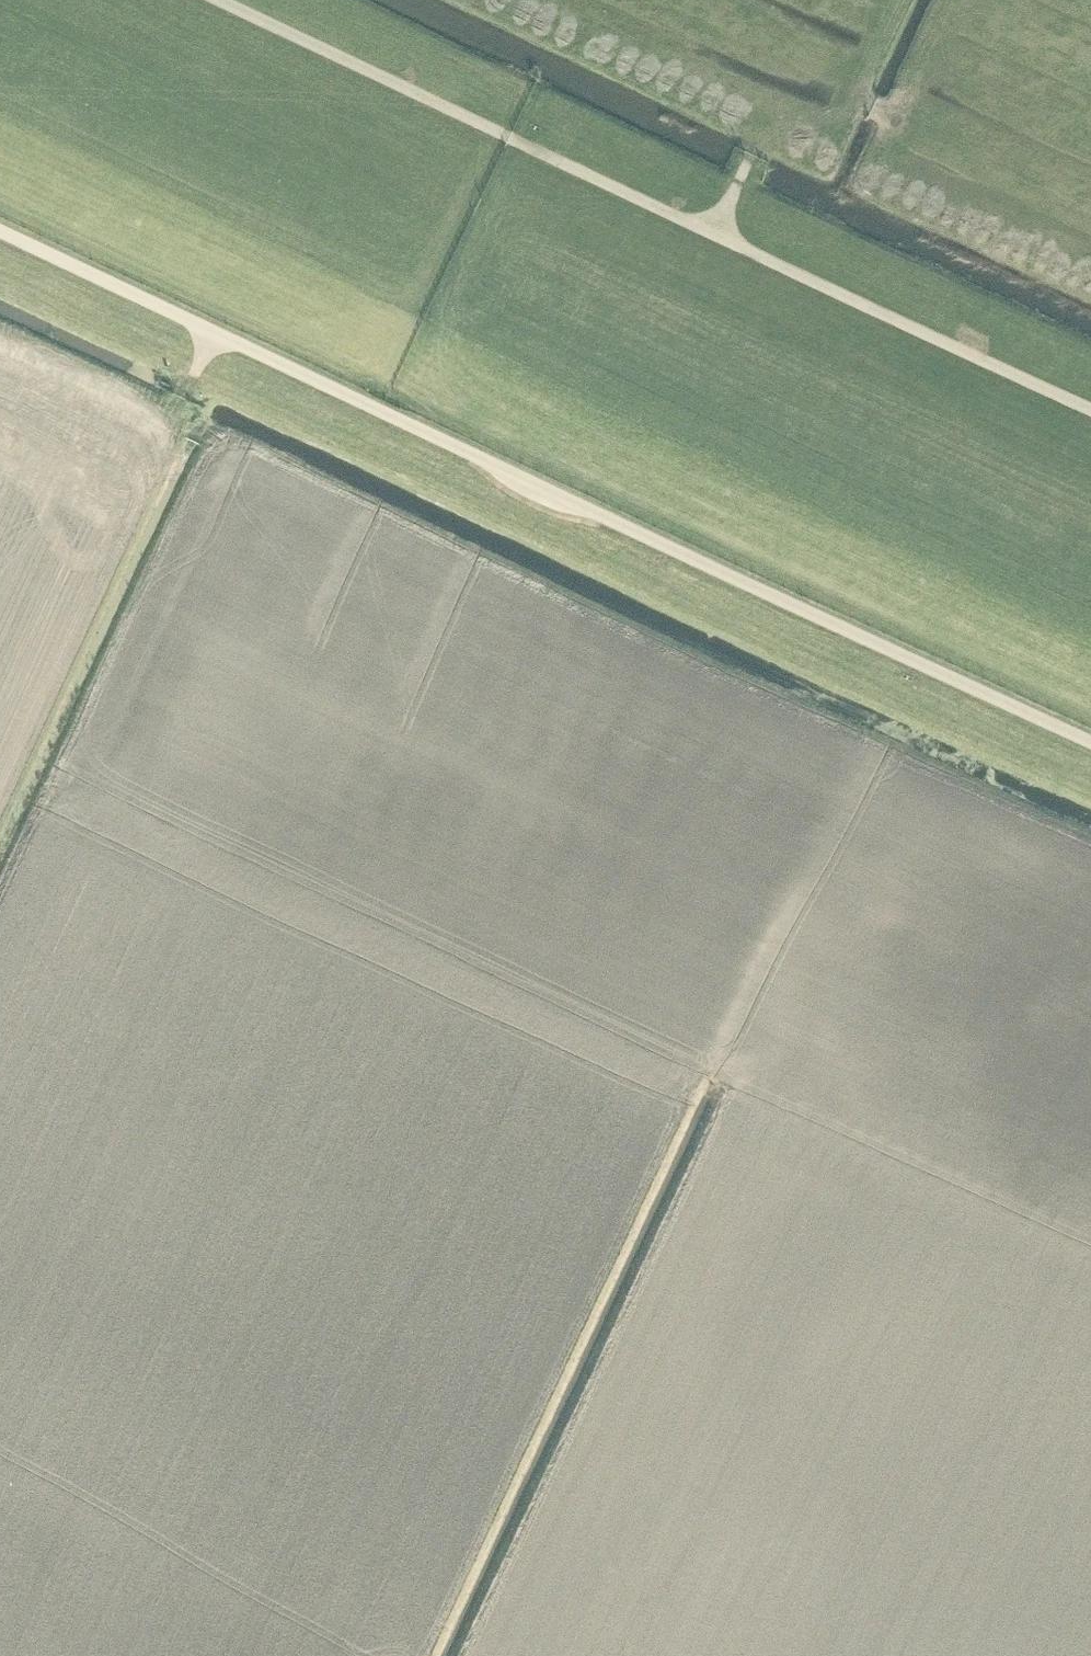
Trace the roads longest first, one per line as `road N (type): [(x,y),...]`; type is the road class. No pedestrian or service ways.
road 1 (unclassified): [(0,229),(1090,742)]

